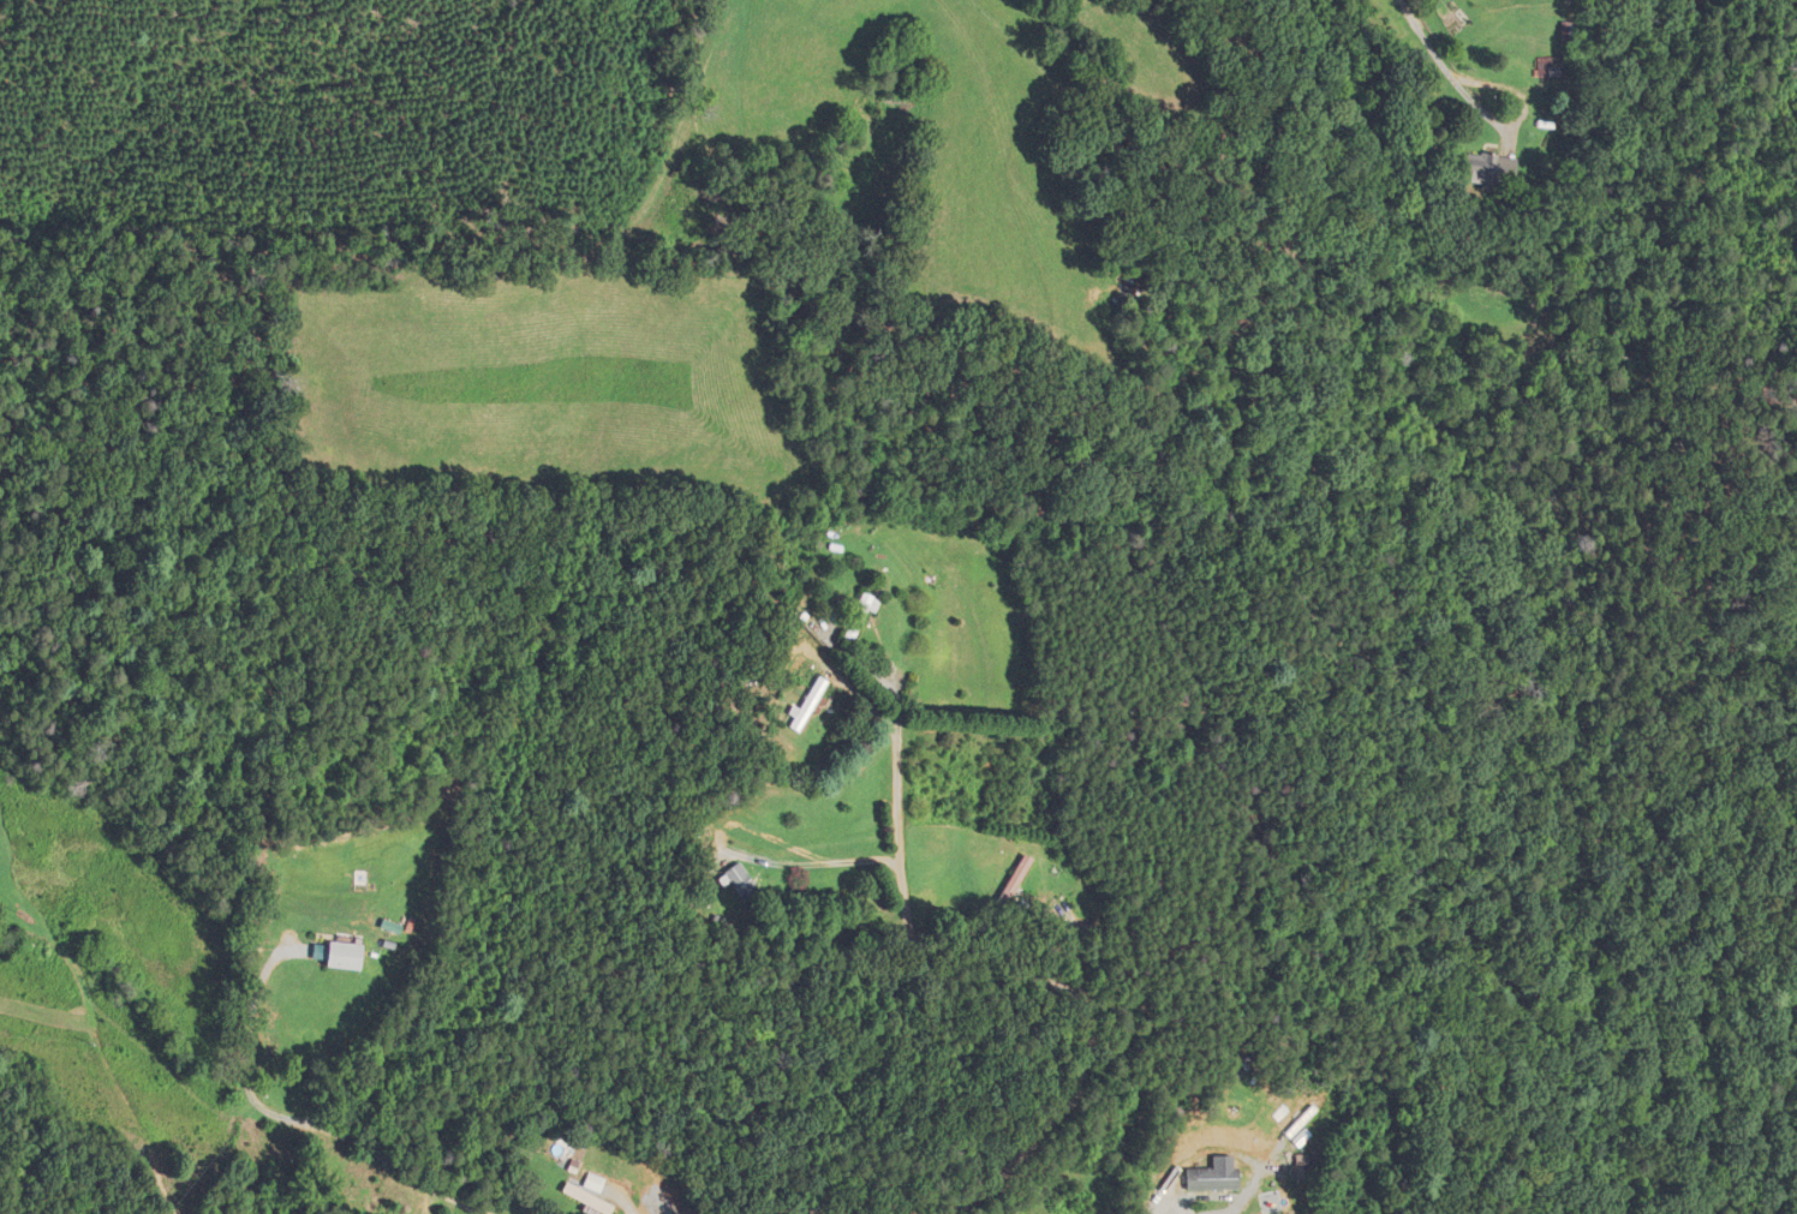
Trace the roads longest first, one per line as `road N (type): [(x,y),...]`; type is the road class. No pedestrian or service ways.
road 1 (residential): [(955,1213),(1083,1095),(1093,1063),(1087,1007),(1062,985),(960,980),(924,959),(900,878),(883,723)]

